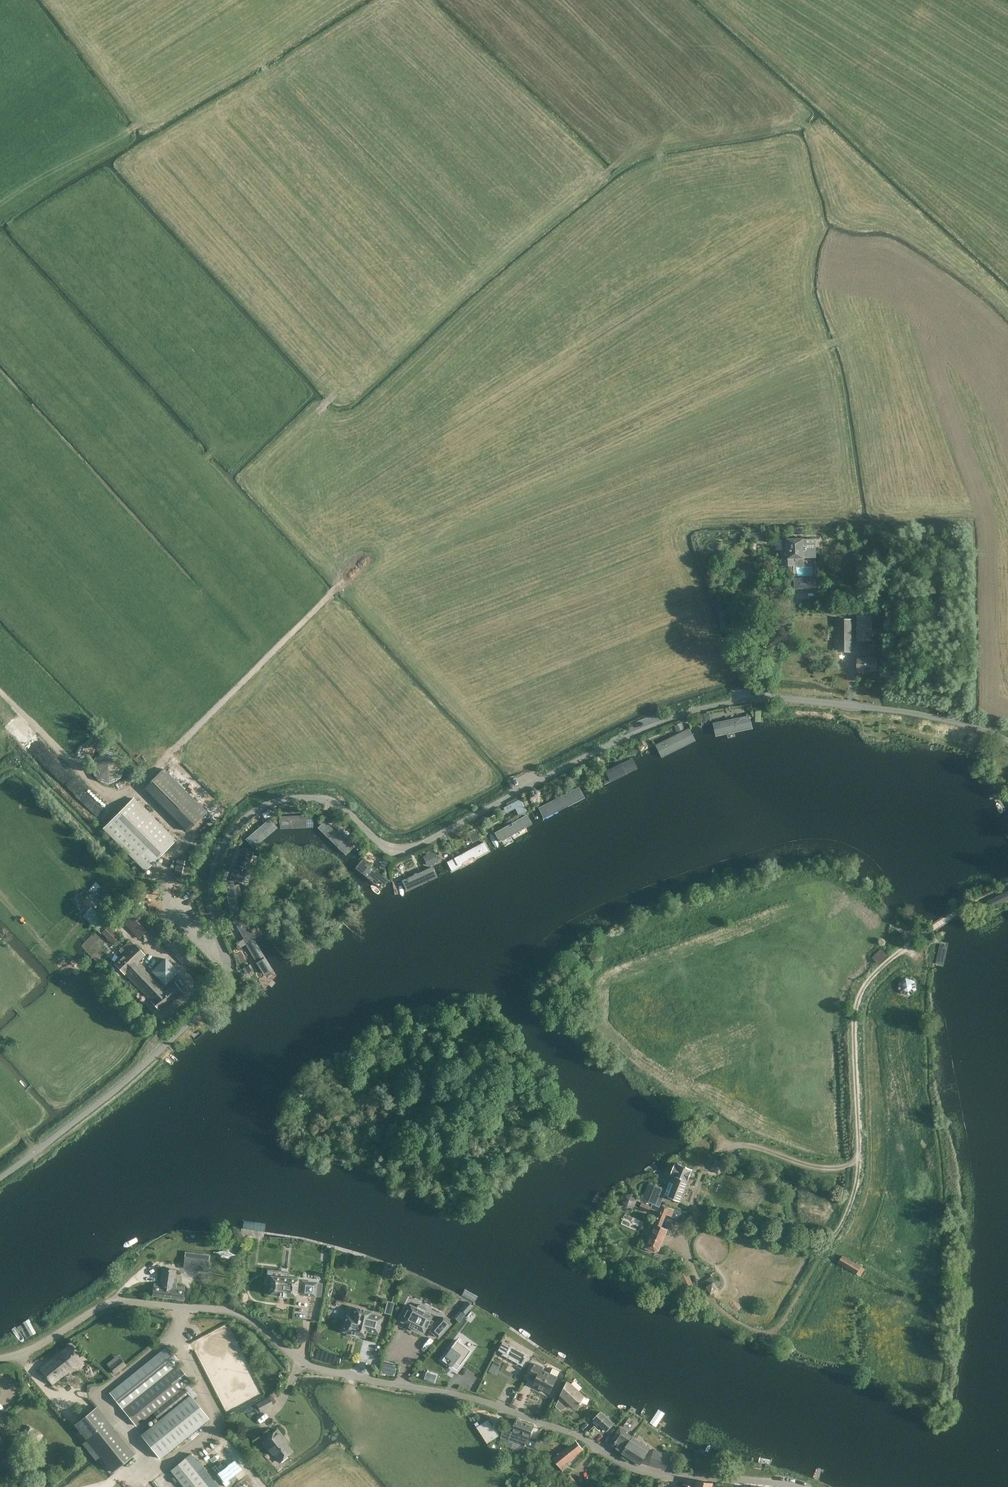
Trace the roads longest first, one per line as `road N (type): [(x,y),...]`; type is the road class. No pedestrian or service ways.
road 1 (unclassified): [(0,1178),(120,1086),(223,991),(228,961),(212,879),(230,836),(263,807),(328,801),(379,842),(409,848),(615,743),(687,714),(752,700),(914,713),(1007,740)]
road 2 (unclassified): [(0,1358),(109,1303),(229,1310),(317,1367),(503,1407),(581,1436),(643,1472),(795,1486)]
road 3 (track): [(342,583),(408,564),(667,448),(759,396),(813,351),(867,331),(910,324),(958,340),(1007,403)]
road 4 (track): [(719,131),(645,144),(369,378),(329,398)]
road 5 (track): [(859,1157),(826,1168),(730,1146),(709,1163),(693,1205),(727,1222),(823,1244),(844,1222),(859,1166)]
road 6 (track): [(859,1166),(855,1021),(866,985),(935,927),(1007,886)]
road 7 (track): [(116,808),(342,583)]
road 8 (track): [(228,971),(19,766),(0,772)]
road 9 (track): [(838,157),(799,117),(719,131),(720,81),(701,44),(661,0)]
road 10 (track): [(185,1306),(180,1339),(220,1429),(166,1465),(143,1465),(105,1485)]
road 11 (track): [(320,406),(249,477),(342,583)]
road 12 (track): [(89,835),(116,808),(0,689)]
road 13 (track): [(705,1295),(741,1326),(775,1329),(833,1238)]
road 14 (track): [(216,810),(168,861),(168,911)]

